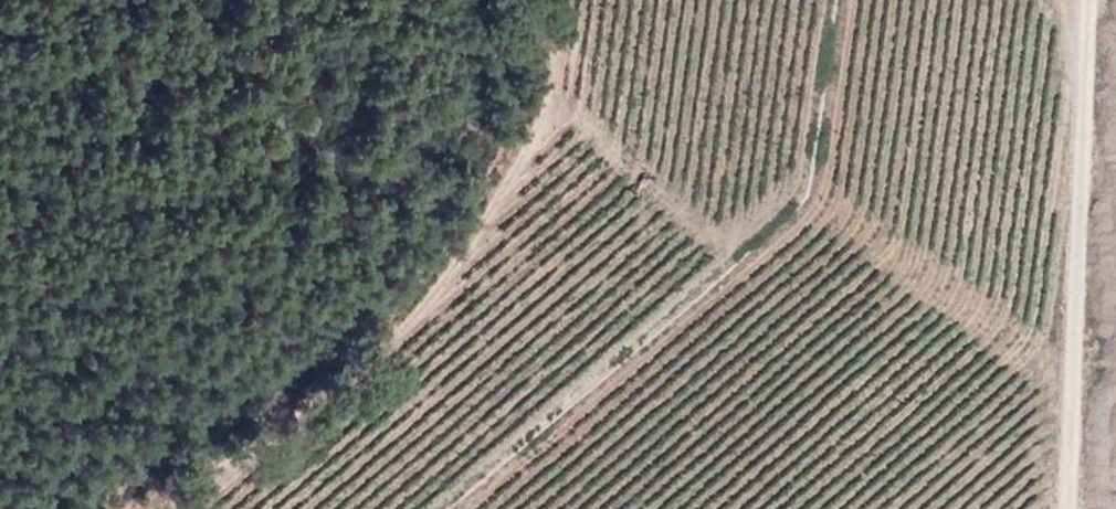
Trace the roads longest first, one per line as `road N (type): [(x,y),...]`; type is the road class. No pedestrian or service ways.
road 1 (unclassified): [(1091,0),(1072,508)]

